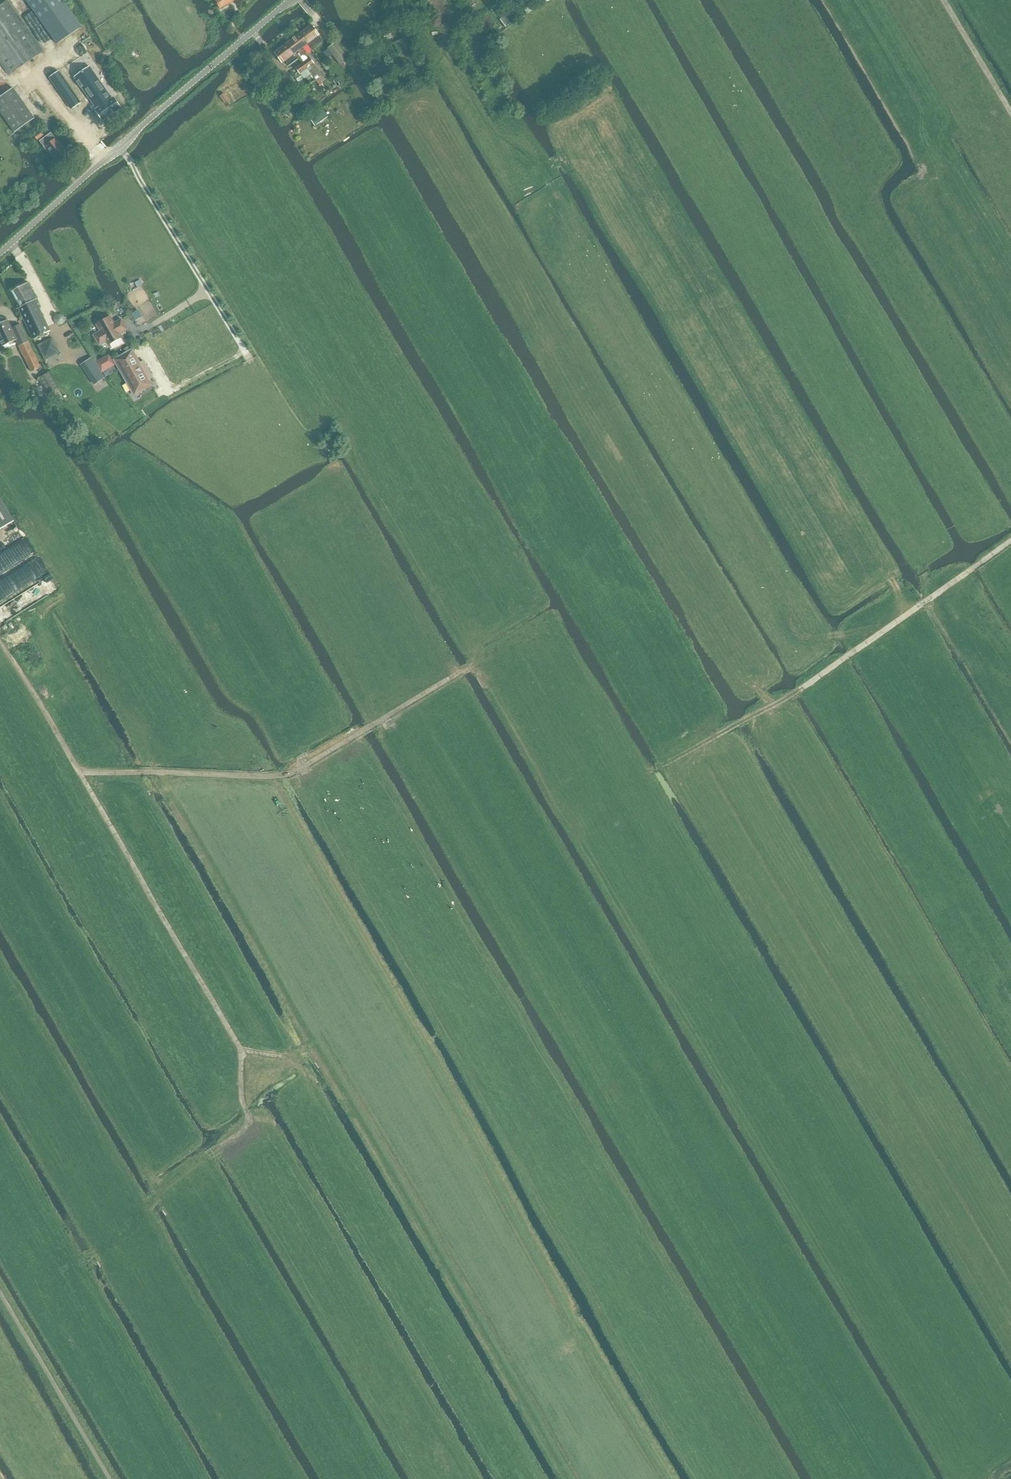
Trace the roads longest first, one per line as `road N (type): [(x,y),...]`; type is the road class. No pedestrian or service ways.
road 1 (track): [(0,640),(241,1050),(294,1057)]
road 2 (track): [(78,773),(288,778),(472,665),(490,662),(553,705)]
road 3 (track): [(1010,538),(798,691),(651,771),(630,763)]
road 4 (unclassified): [(293,0),(0,254)]
road 5 (track): [(241,1050),(247,1127),(96,1252),(60,1271)]
road 6 (track): [(948,0),(1010,110)]

